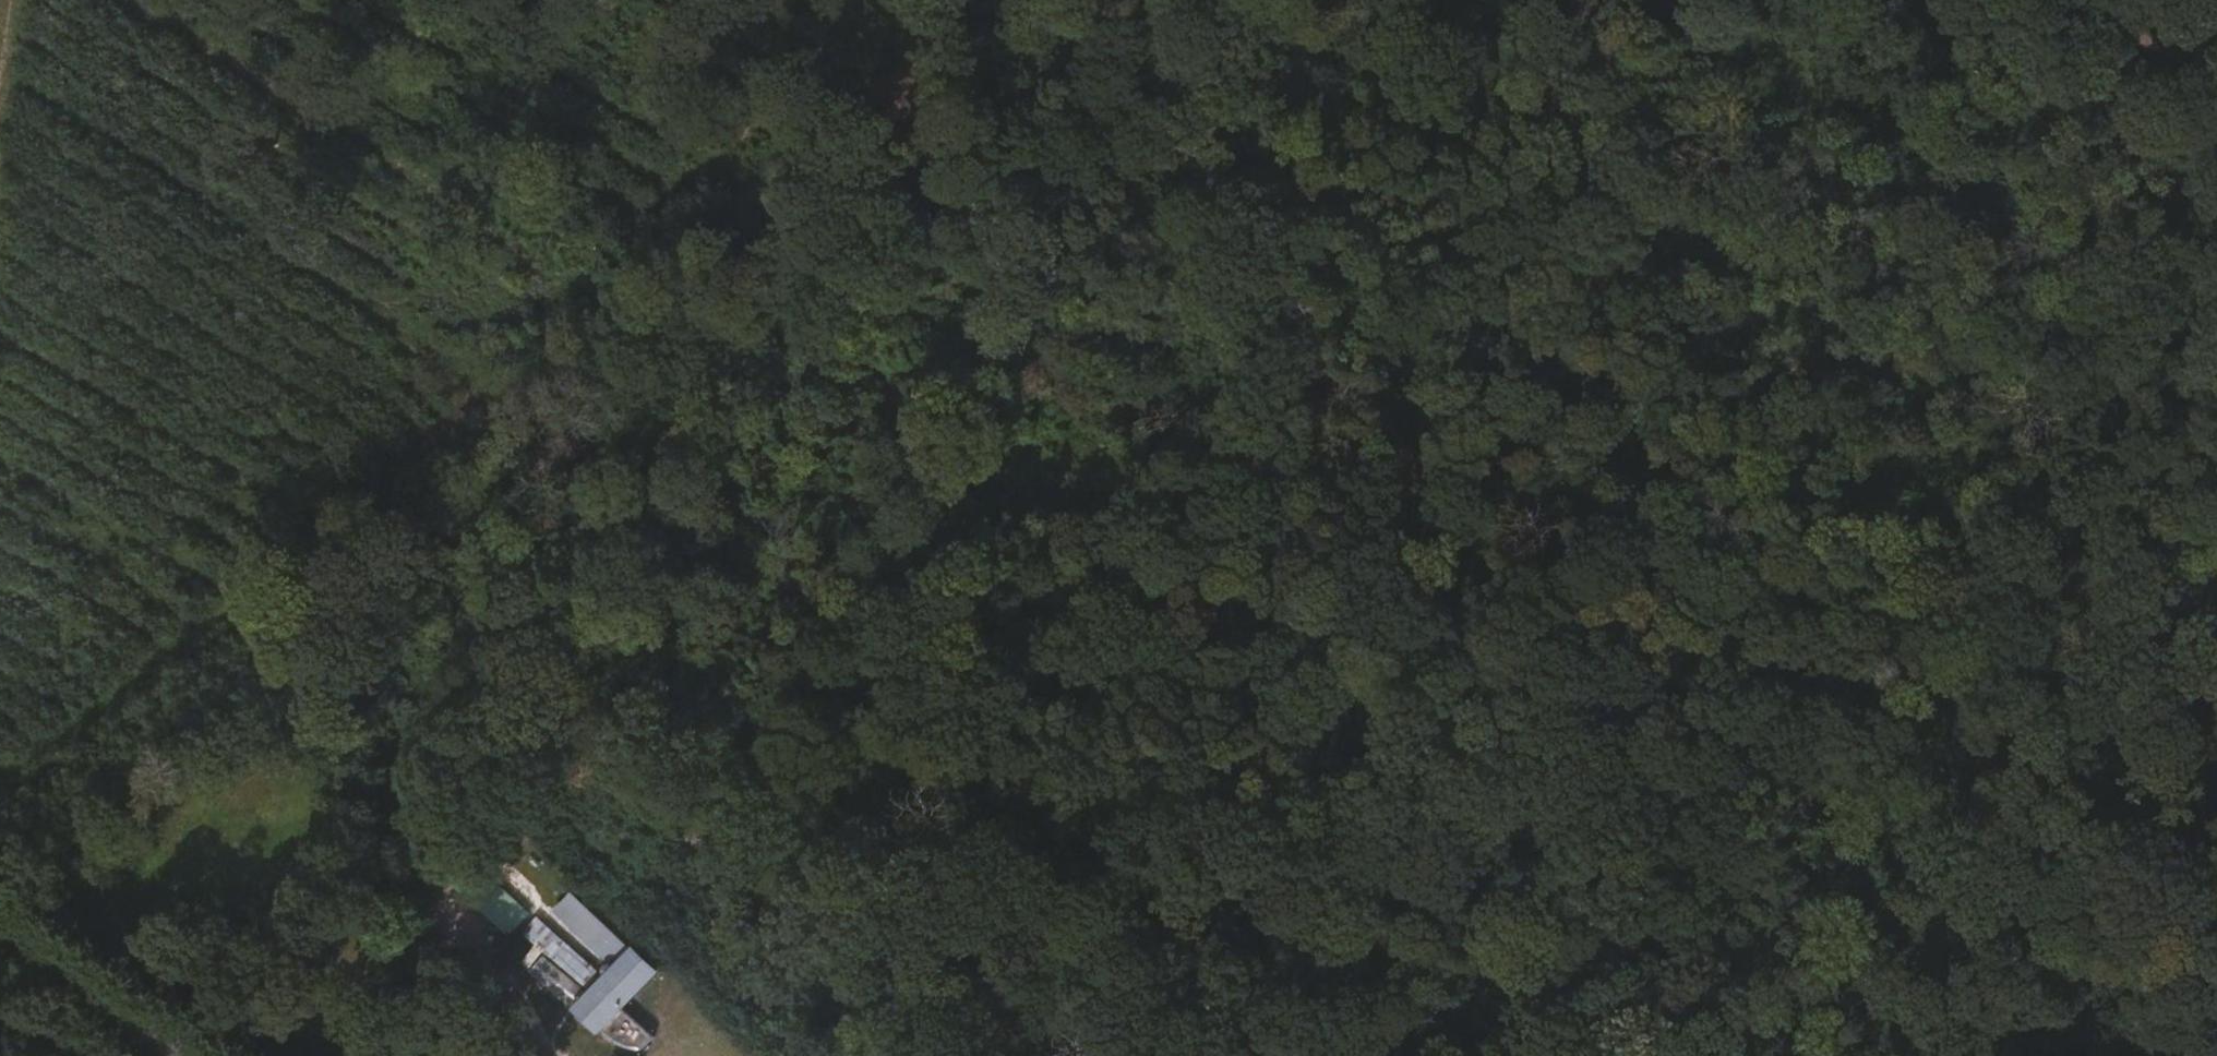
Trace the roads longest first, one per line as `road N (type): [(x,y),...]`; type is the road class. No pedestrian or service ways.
road 1 (tertiary): [(0,932),(185,1055)]
road 2 (track): [(2216,85),(2088,0)]

